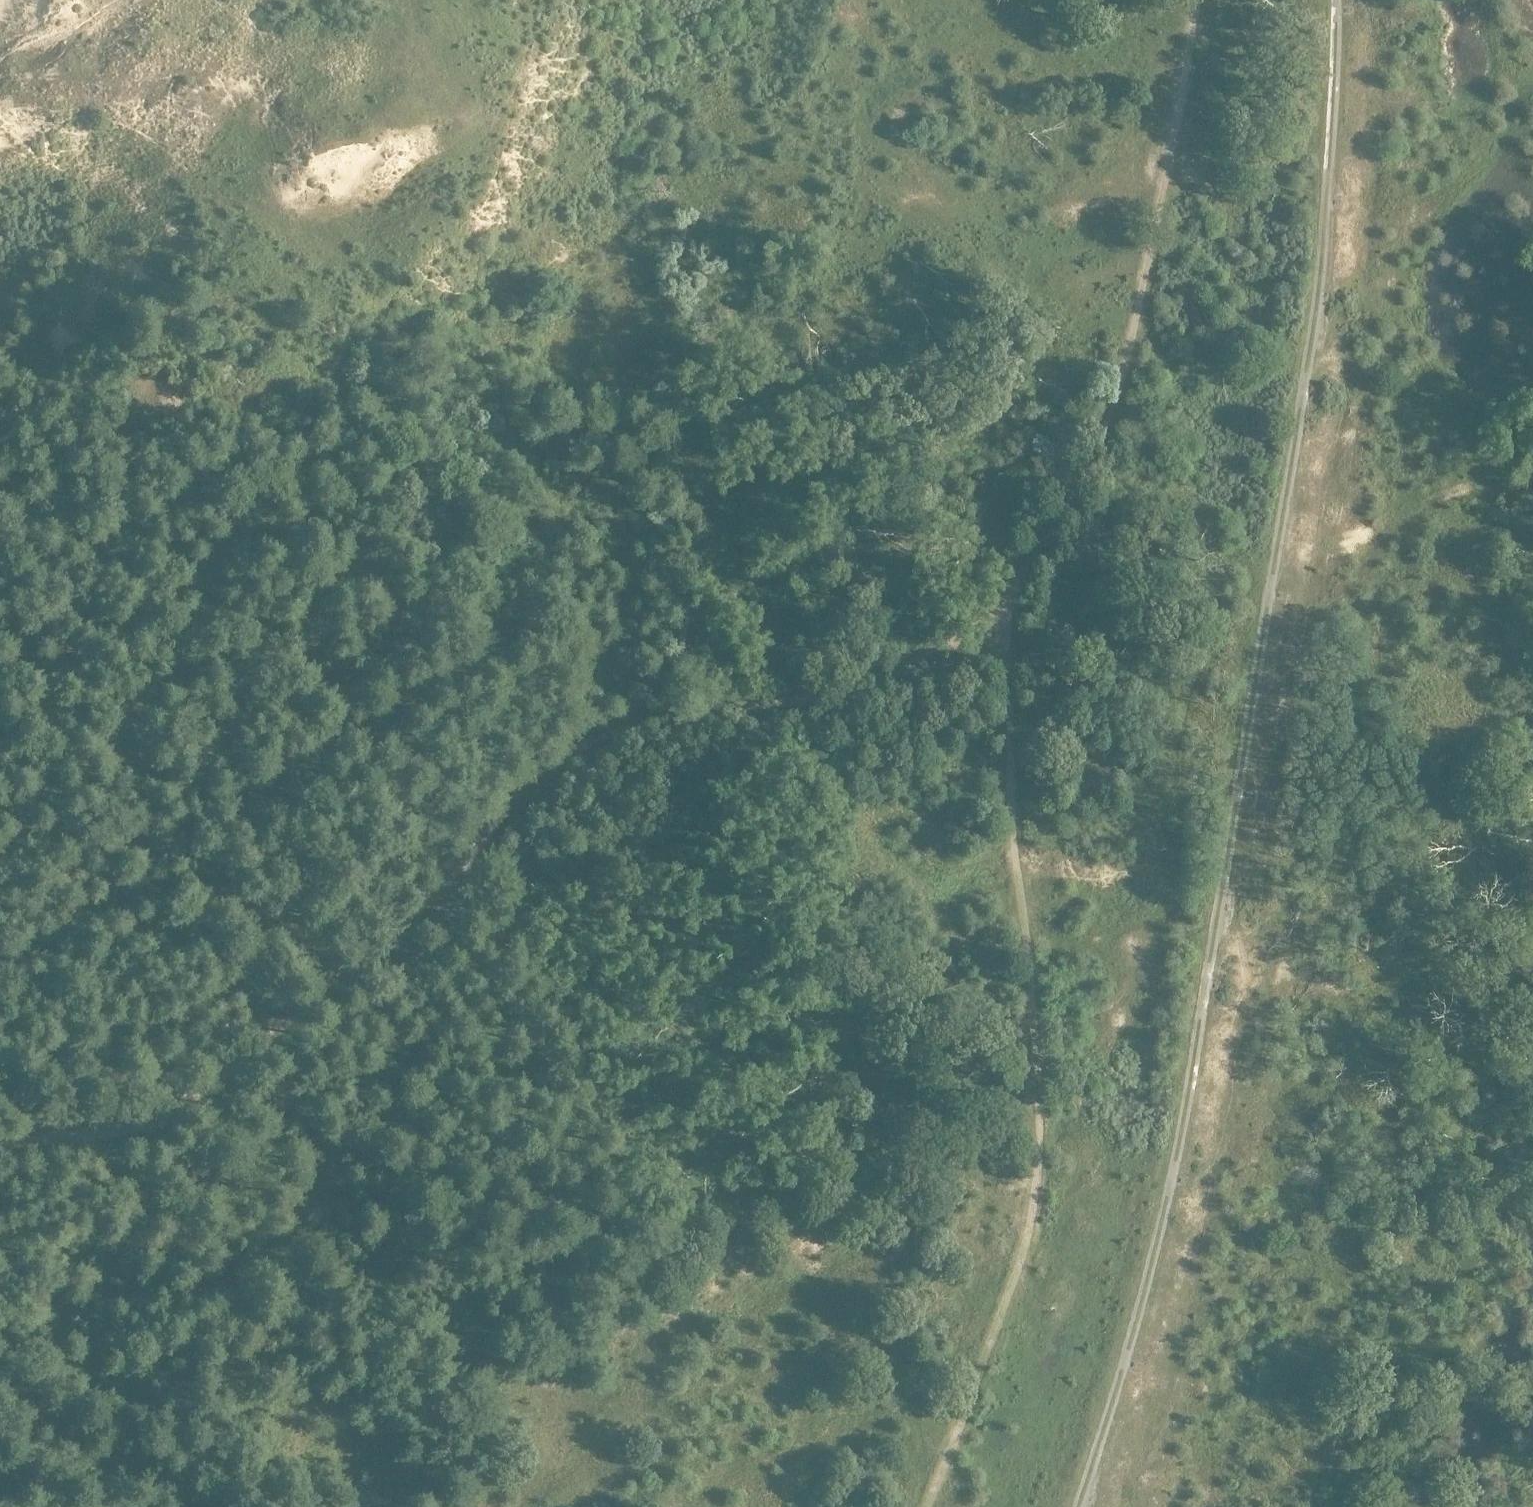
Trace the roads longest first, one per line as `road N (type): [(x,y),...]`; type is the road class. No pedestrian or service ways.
road 1 (track): [(0,1144),(114,1126),(194,1090),(373,950),(434,893),(529,777),(563,751),(651,721),(819,697),(892,673),(1011,588)]
road 2 (track): [(1011,588),(1014,827),(1043,1080),(1034,1177),(972,1400),(928,1506)]
road 3 (track): [(1200,0),(1164,205),(1116,396),(1064,504),(1011,588)]

